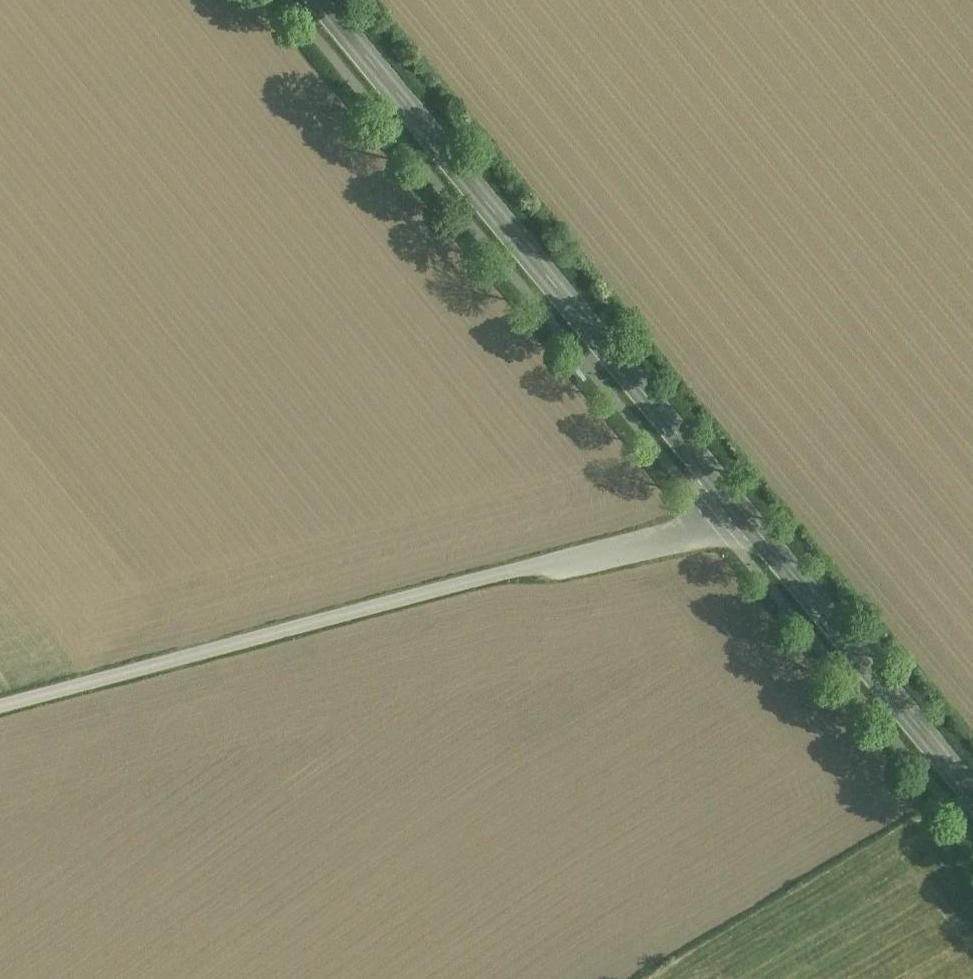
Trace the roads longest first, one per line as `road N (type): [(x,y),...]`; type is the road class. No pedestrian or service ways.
road 1 (unclassified): [(0,706),(745,514)]
road 2 (secondary): [(745,514),(327,0)]
road 3 (secondary): [(972,791),(745,514)]

